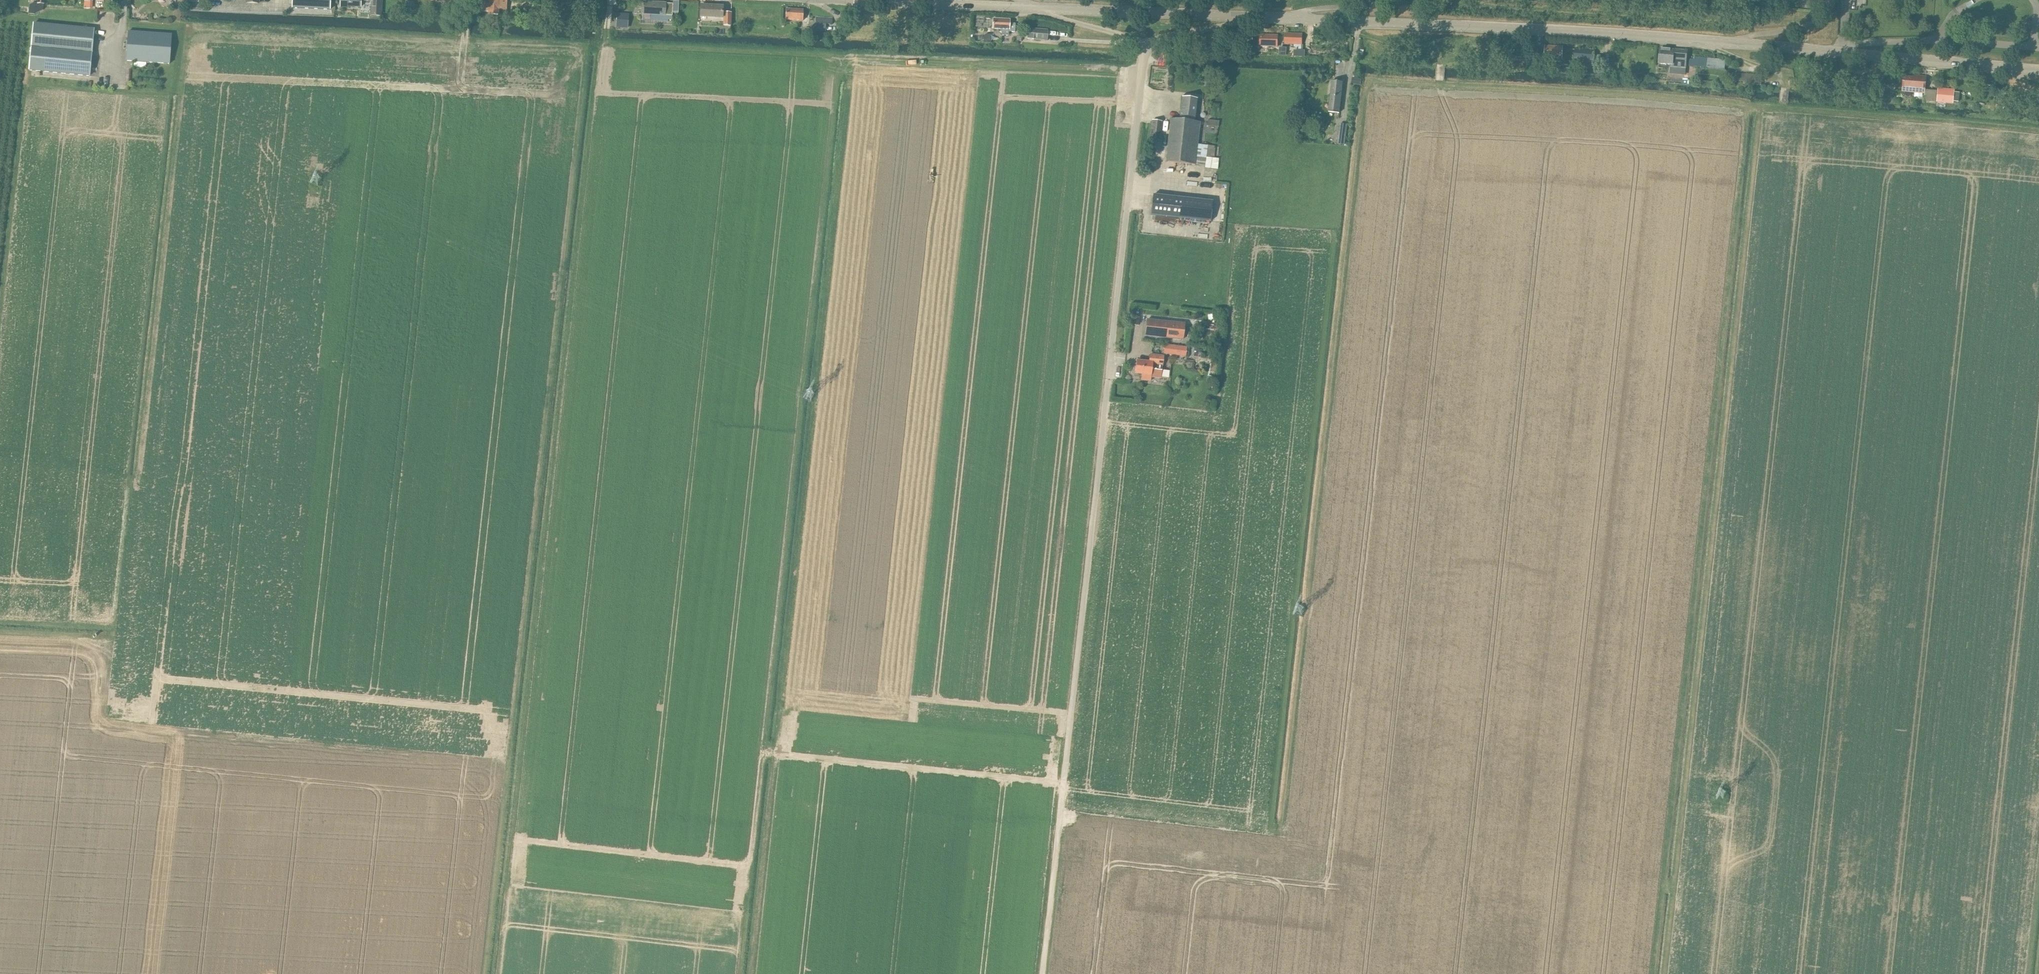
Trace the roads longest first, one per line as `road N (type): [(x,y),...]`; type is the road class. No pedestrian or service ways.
road 1 (track): [(1060,813),(1280,838),(1368,82),(2038,133)]
road 2 (tertiary): [(2038,71),(1589,33),(1255,17)]
road 3 (track): [(1042,973),(1108,381)]
road 4 (track): [(1393,2),(1773,21)]
road 5 (residential): [(1108,381),(1144,43)]
road 6 (tertiary): [(1255,17),(1034,7)]
road 7 (tertiary): [(1034,7),(880,0)]
road 8 (track): [(1358,31),(1430,53),(1508,59)]

